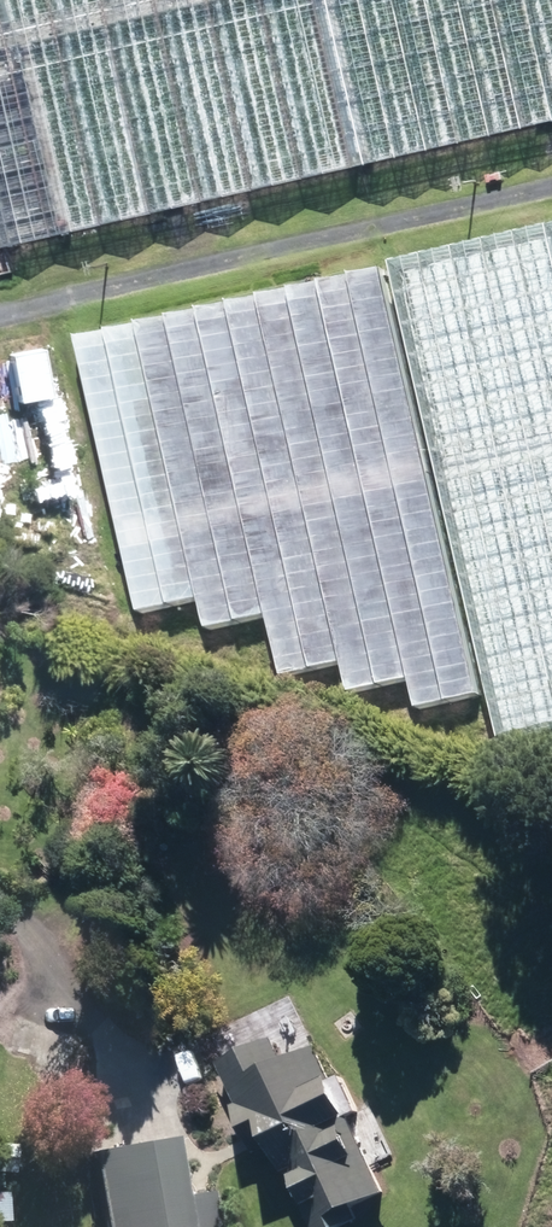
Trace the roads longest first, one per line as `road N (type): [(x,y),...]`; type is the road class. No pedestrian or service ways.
road 1 (track): [(0,307),(551,200)]
road 2 (track): [(0,904),(17,916),(66,1024),(165,1120)]

